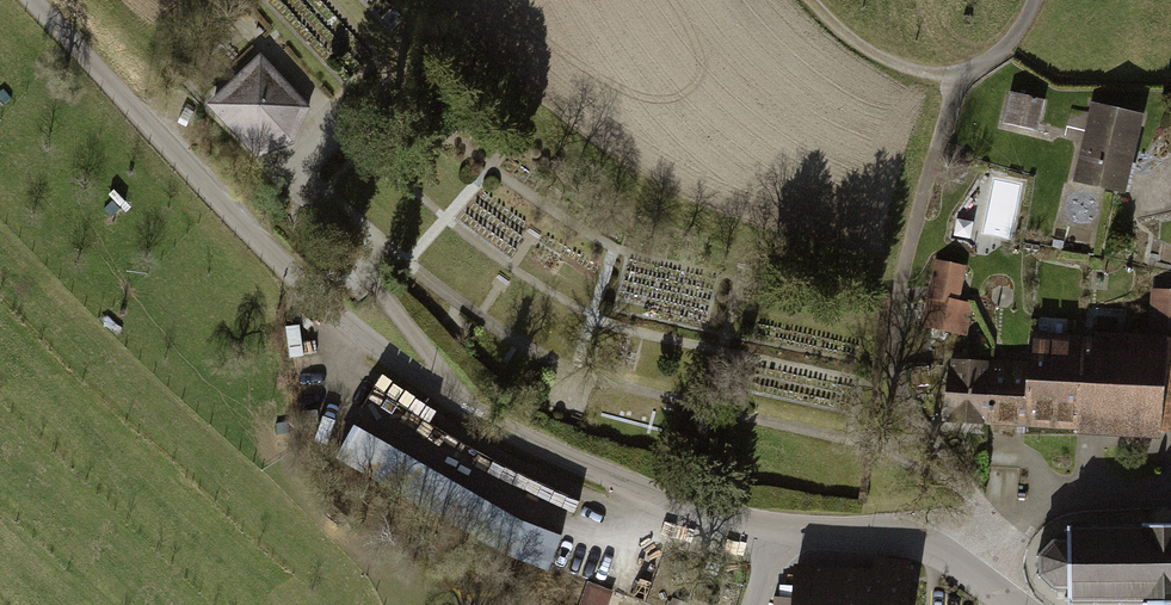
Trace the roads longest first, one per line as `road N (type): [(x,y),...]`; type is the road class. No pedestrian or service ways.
road 1 (unclassified): [(35,0),(362,336)]
road 2 (residential): [(362,336),(456,404),(685,513),(779,531)]
road 3 (track): [(959,75),(901,288),(898,377),(913,418)]
road 4 (residential): [(779,531),(916,541),(1014,604)]
road 5 (track): [(959,75),(909,69),(871,53),(810,0)]
road 6 (track): [(1006,531),(913,418)]

